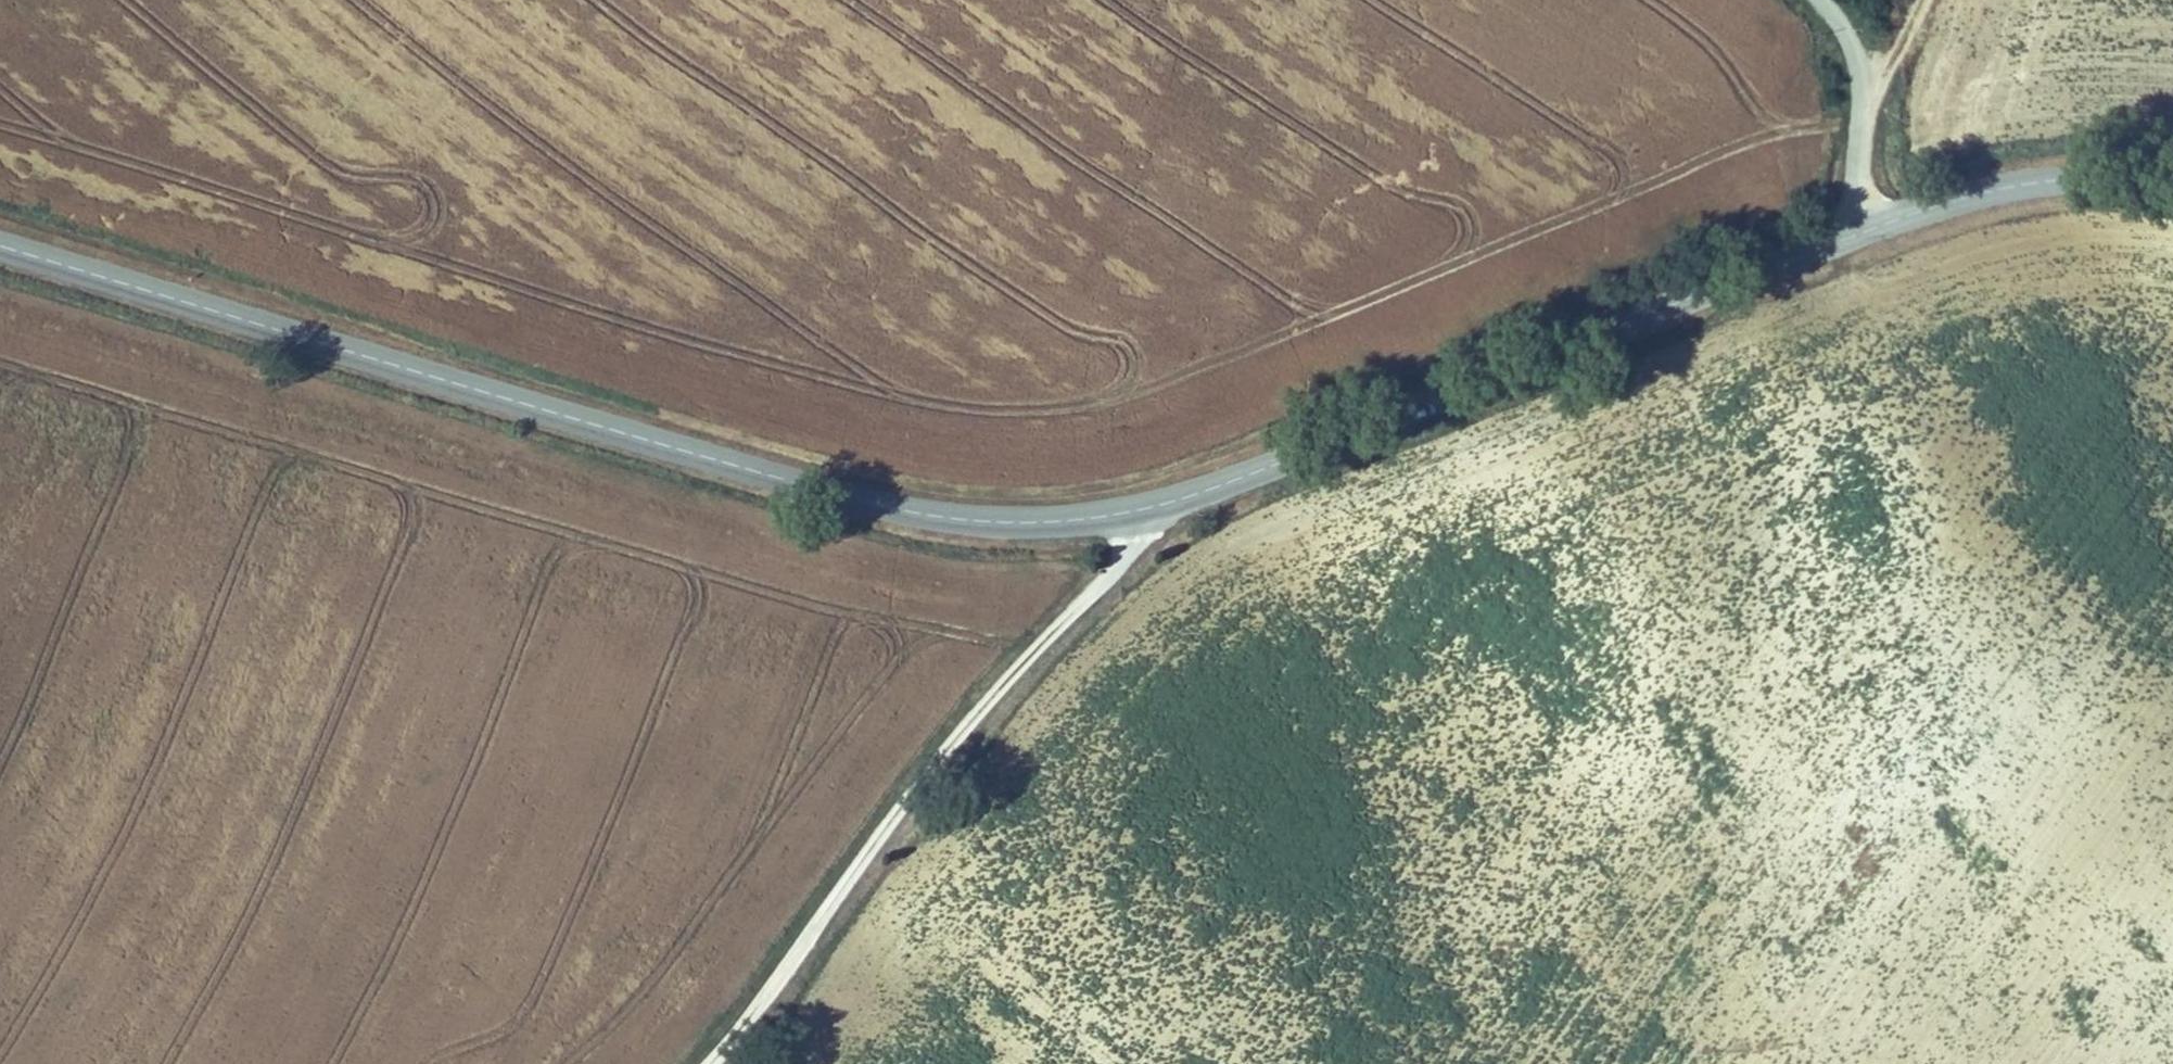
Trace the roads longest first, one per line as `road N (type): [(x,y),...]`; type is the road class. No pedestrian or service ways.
road 1 (tertiary): [(0,245),(844,497),(1010,524),(1135,511),(1215,488),(1867,231)]
road 2 (tertiary): [(1867,231),(1987,192),(2054,180),(2172,181)]
road 3 (unclassified): [(1818,0),(1853,48),(1862,85),(1857,167),(1867,231)]

